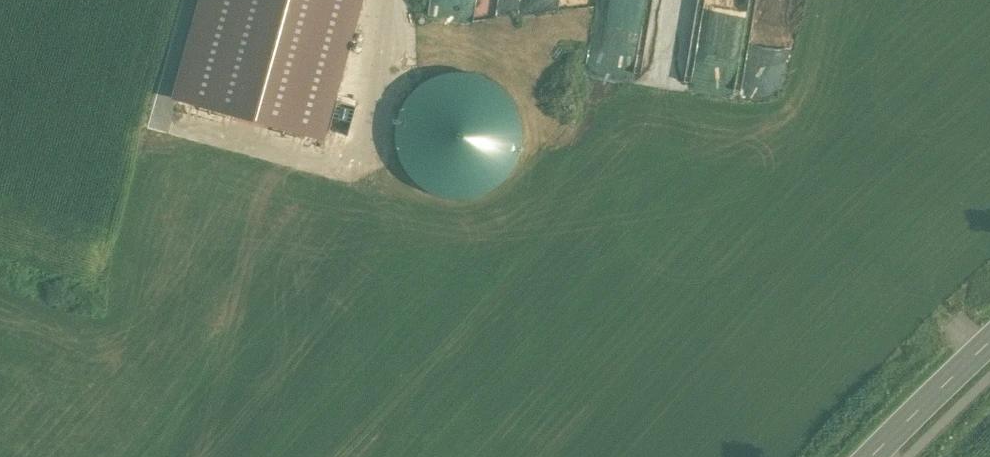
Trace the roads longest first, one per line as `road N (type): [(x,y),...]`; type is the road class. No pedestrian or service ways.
road 1 (secondary): [(871,456),(989,340)]

